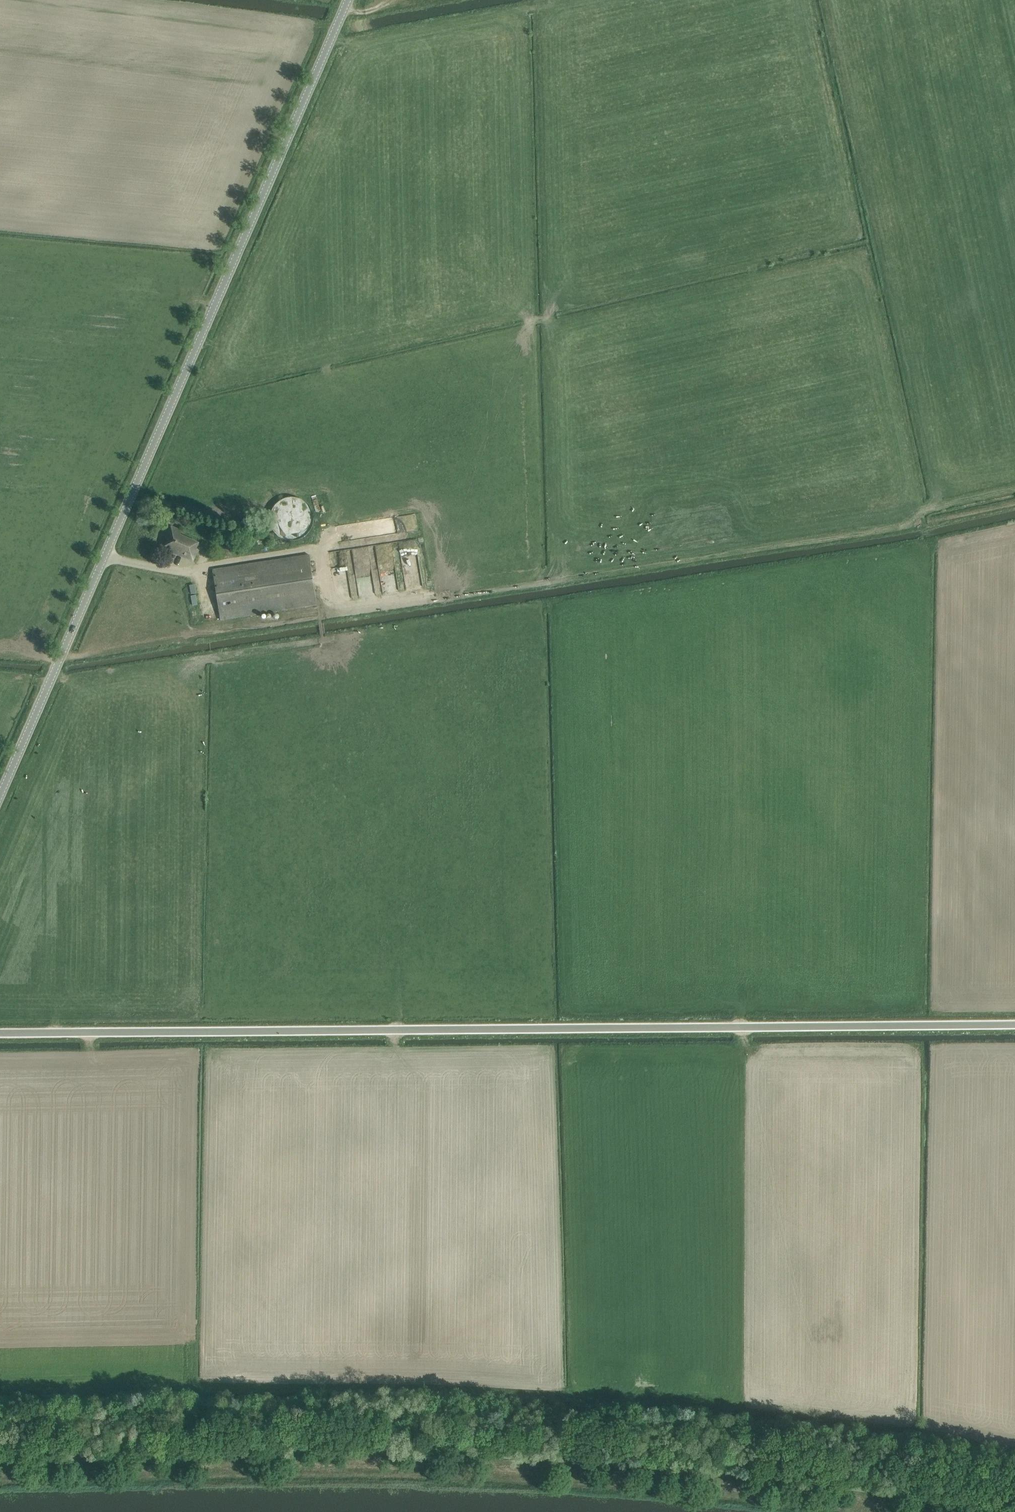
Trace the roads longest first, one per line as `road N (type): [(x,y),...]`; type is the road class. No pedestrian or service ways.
road 1 (unclassified): [(1014,1025),(0,1032)]
road 2 (tertiary): [(0,795),(348,0)]

